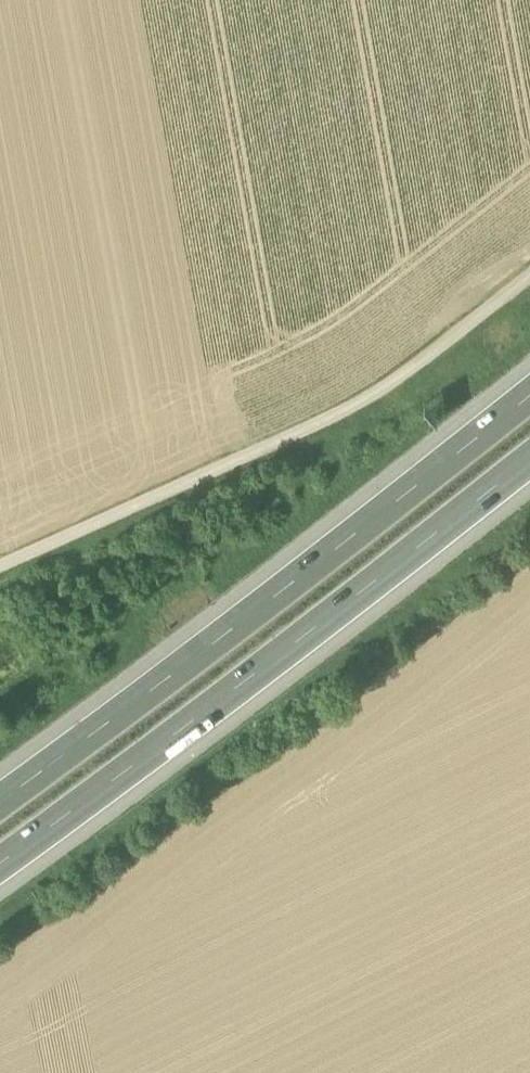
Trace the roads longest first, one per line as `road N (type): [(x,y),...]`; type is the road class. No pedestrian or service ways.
road 1 (motorway): [(0,859),(303,631),(529,446)]
road 2 (motorway): [(529,380),(197,646),(0,790)]
road 3 (track): [(0,563),(340,412),(529,273)]

